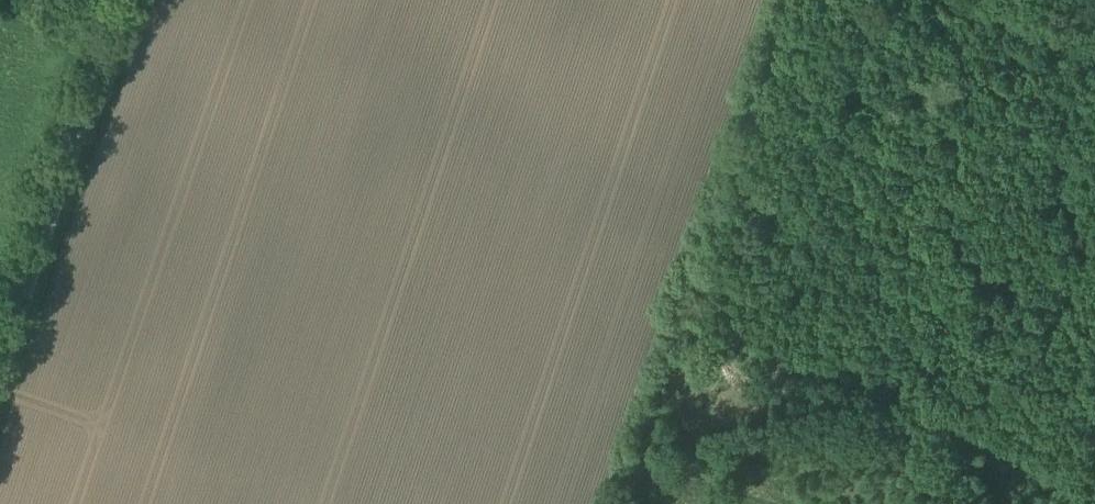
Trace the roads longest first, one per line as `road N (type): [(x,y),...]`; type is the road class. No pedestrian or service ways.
road 1 (unclassified): [(0,347),(120,0)]

